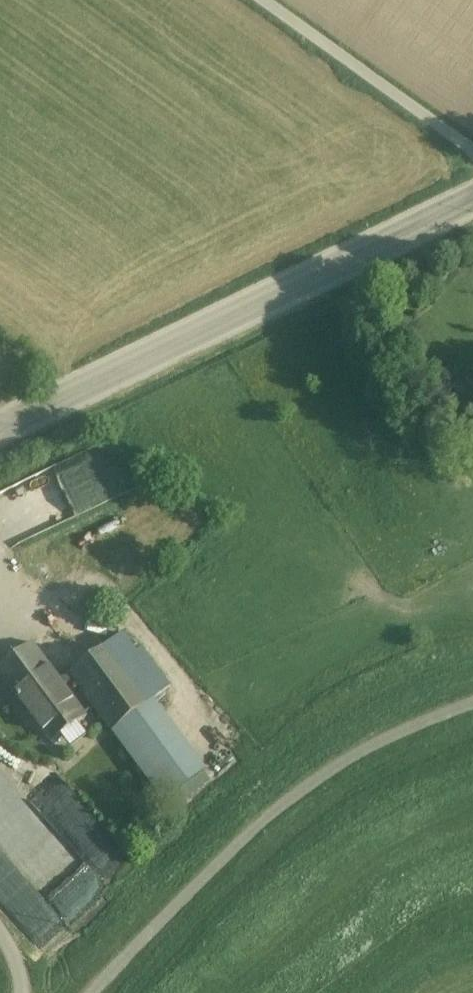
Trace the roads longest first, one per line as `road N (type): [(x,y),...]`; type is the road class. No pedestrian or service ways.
road 1 (unclassified): [(472,196),(0,428)]
road 2 (residential): [(266,0),(472,150)]

